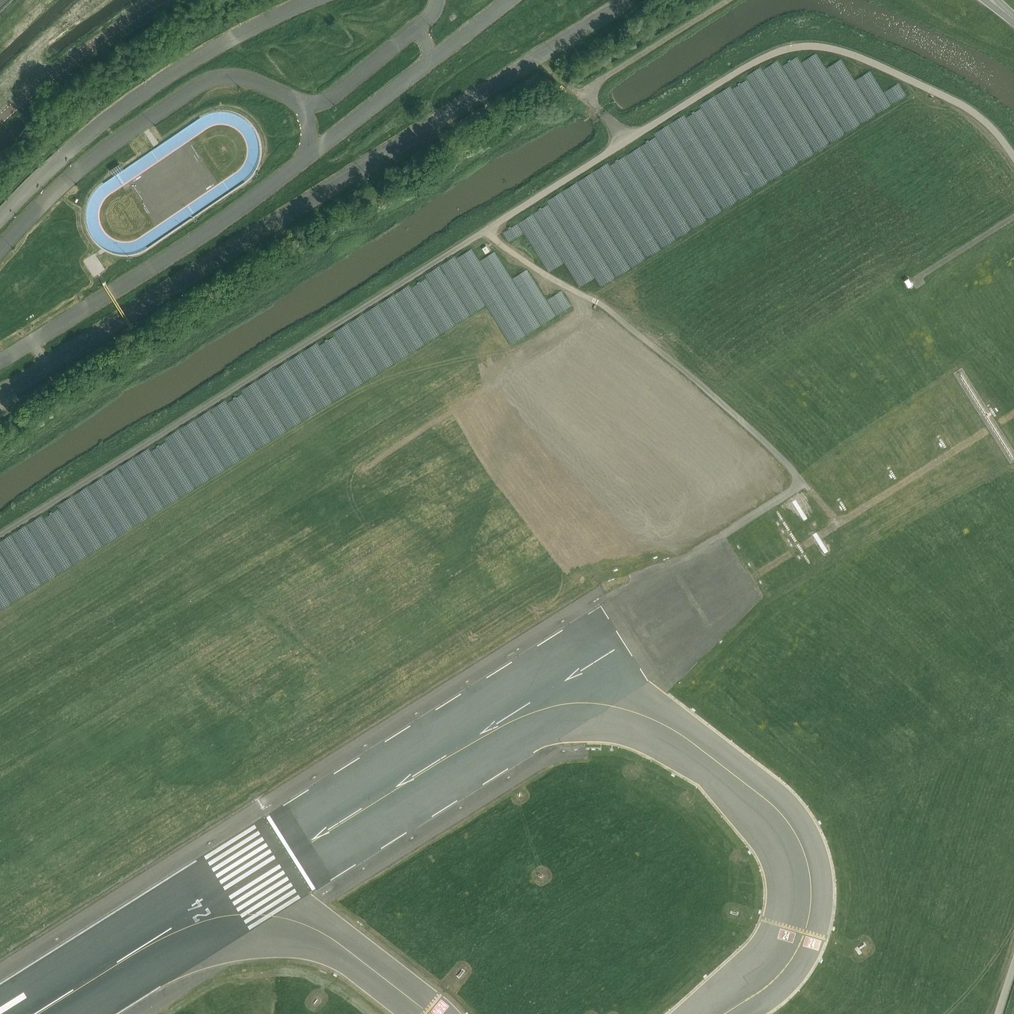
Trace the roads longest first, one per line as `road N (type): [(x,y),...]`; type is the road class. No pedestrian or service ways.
road 1 (unclassified): [(0,121),(164,0)]

